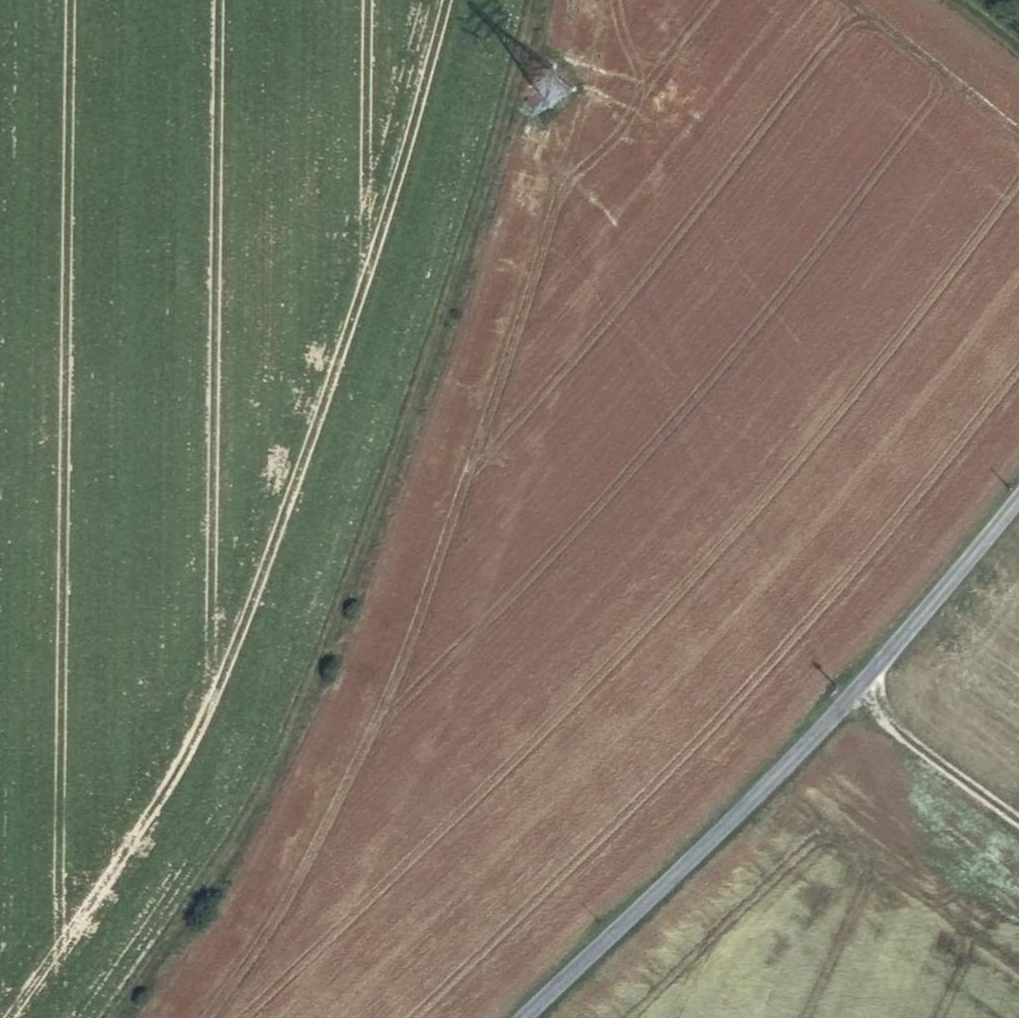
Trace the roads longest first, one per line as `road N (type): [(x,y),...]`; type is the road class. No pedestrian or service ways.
road 1 (track): [(536,0),(449,292),(300,706),(236,838),(110,1017)]
road 2 (unclassified): [(1018,481),(850,689),(508,1017)]

